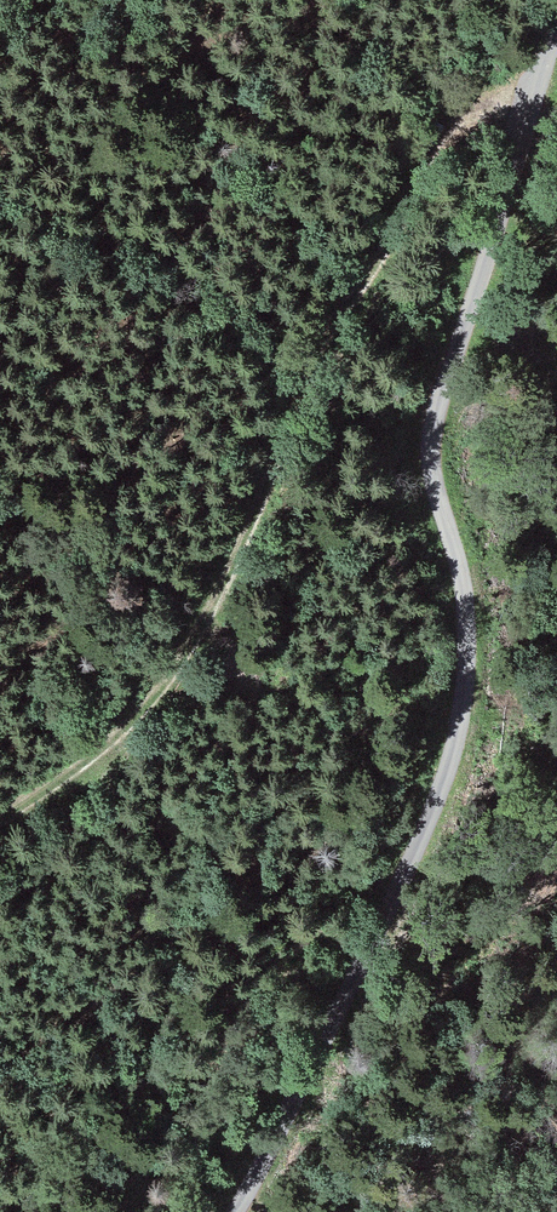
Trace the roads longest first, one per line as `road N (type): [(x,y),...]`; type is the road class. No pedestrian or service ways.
road 1 (track): [(556,23),(430,442),(466,625),(445,777),(233,1211)]
road 2 (track): [(0,817),(136,717),(191,644),(253,519),(319,354),(380,277),(449,136),(480,117),(527,125)]

